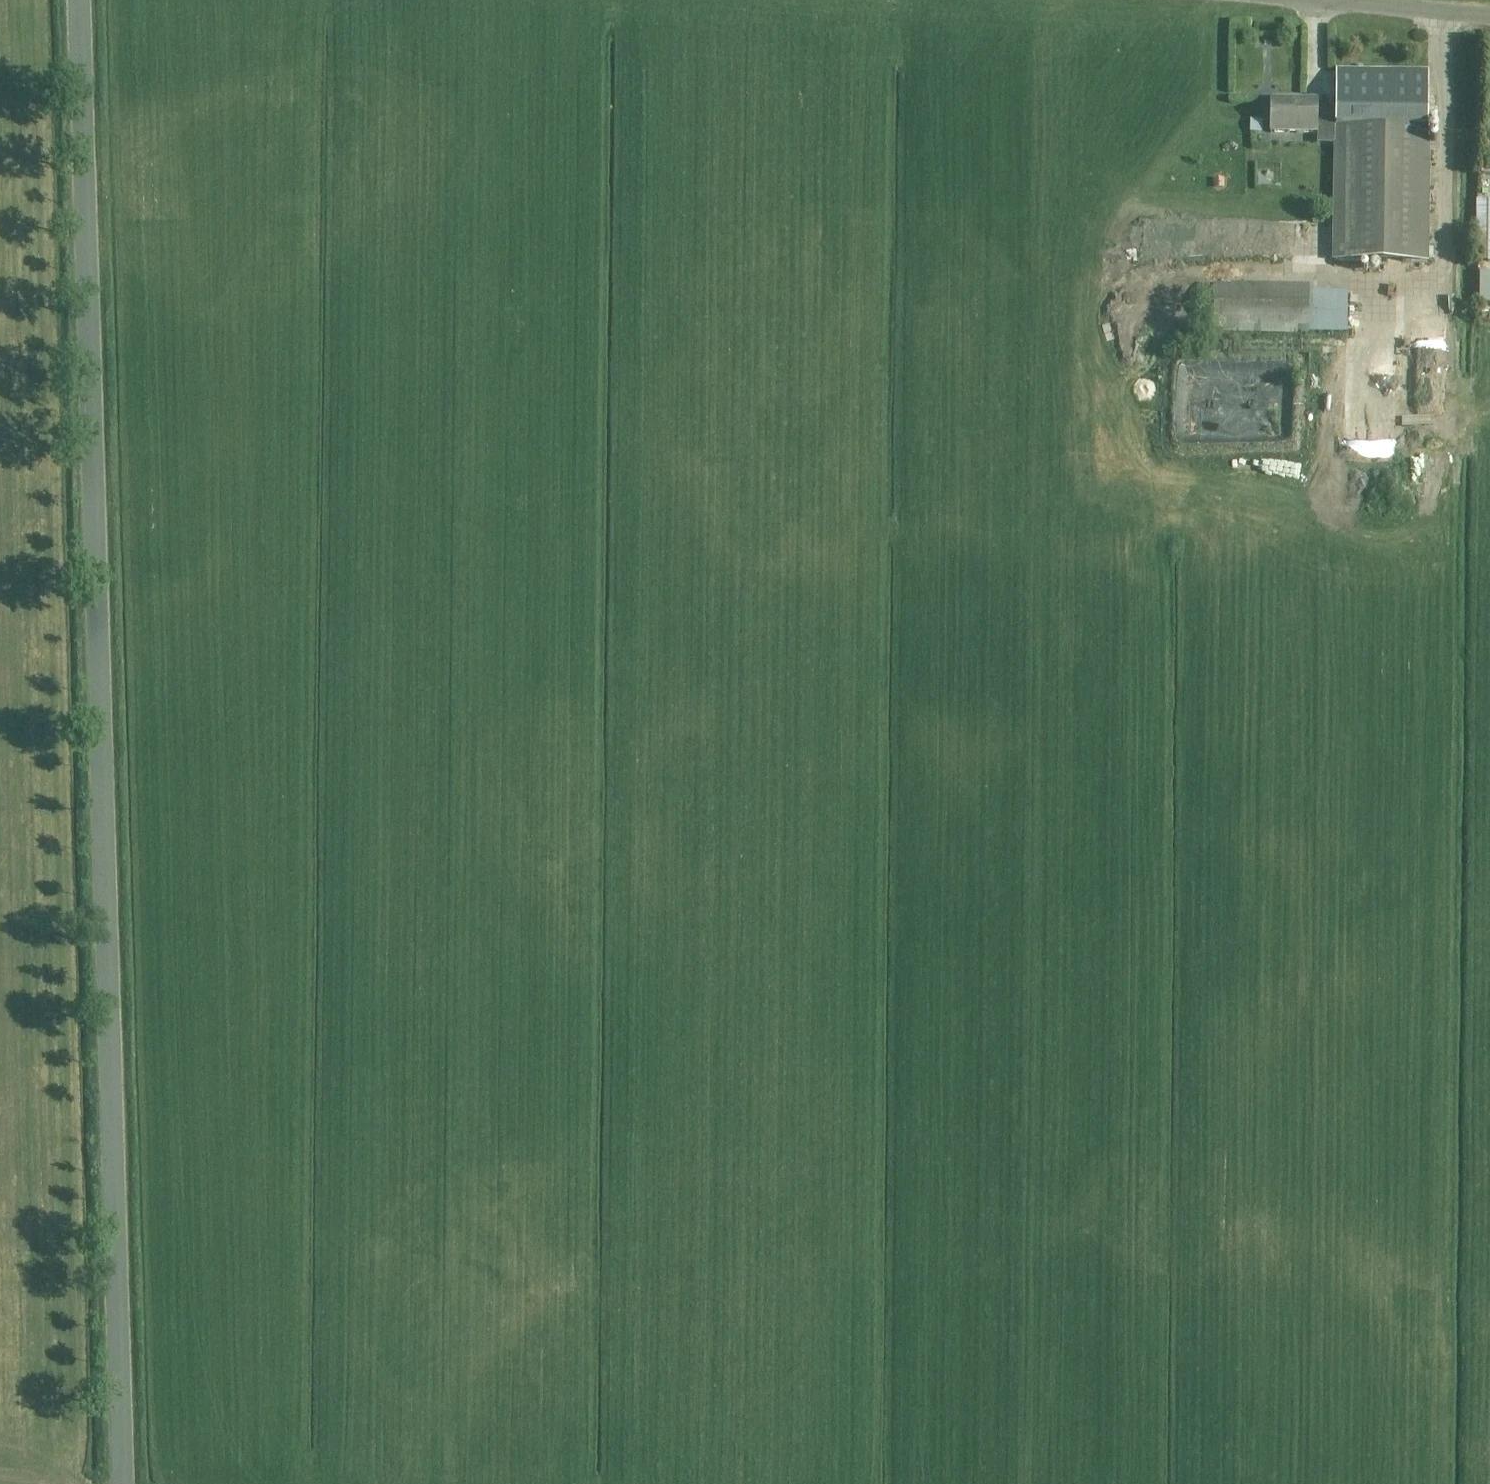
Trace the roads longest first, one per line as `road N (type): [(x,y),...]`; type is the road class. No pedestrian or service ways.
road 1 (unclassified): [(119,1483),(77,0)]
road 2 (unclassified): [(1303,0),(1489,18)]

